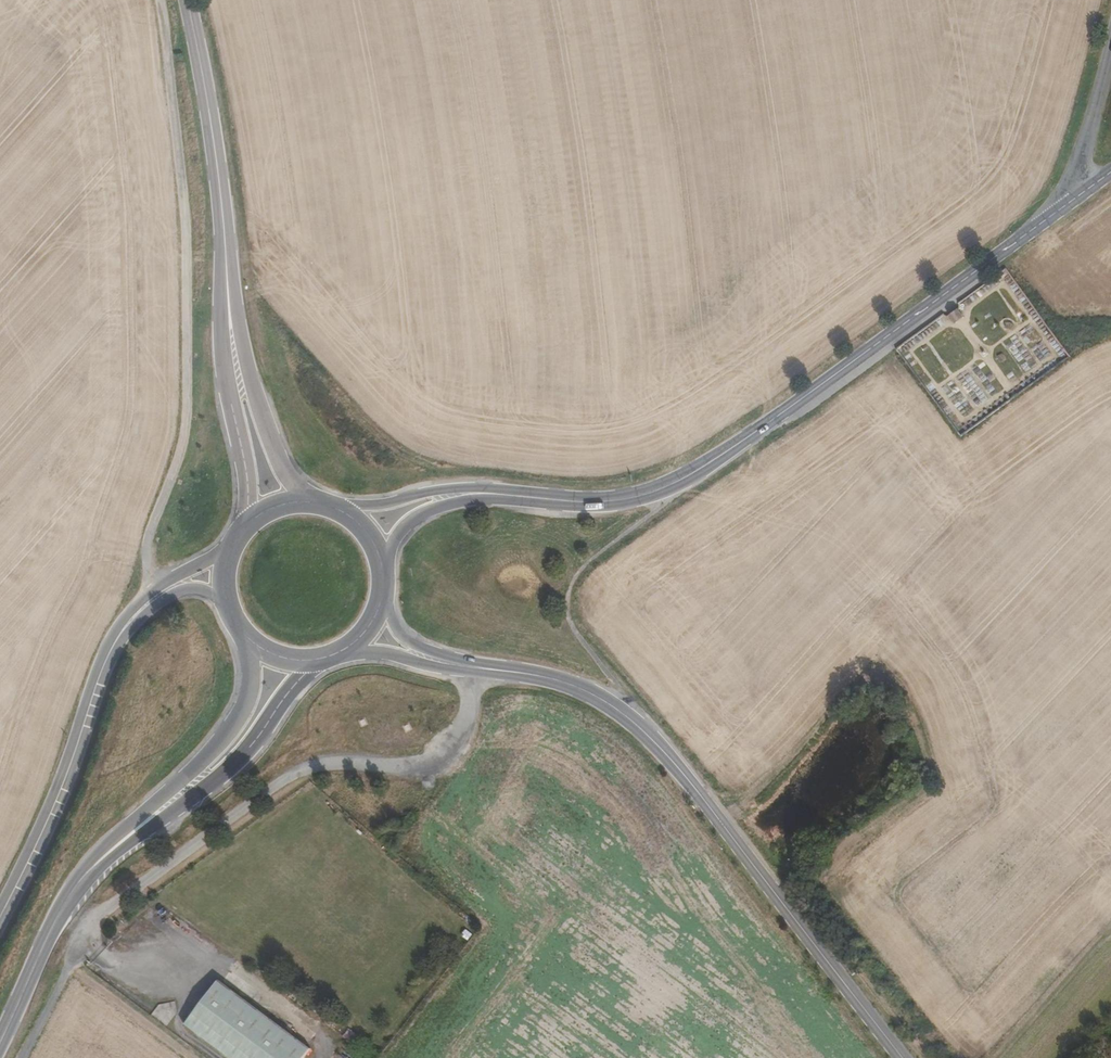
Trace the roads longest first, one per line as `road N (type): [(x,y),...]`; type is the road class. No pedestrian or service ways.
road 1 (tertiary): [(1073,199),(673,485),(612,502),(493,493)]
road 2 (track): [(480,668),(469,732),(446,758),(405,773),(332,765),(284,781),(90,927),(21,1057)]
road 3 (track): [(160,0),(187,212),(188,395),(184,434),(147,545),(162,596)]
road 4 (secondary): [(902,1057),(667,754),(582,688),(480,668)]
road 5 (track): [(694,474),(590,564),(575,587),(571,615),(585,650),(645,734)]
road 6 (tertiary): [(0,918),(122,633)]
road 7 (primary): [(225,228),(225,354),(248,481),(243,528)]
road 8 (primary): [(311,501),(284,467),(264,420),(238,326),(225,228)]
road 9 (primary): [(119,840),(241,756),(322,658)]
road 10 (primary): [(248,637),(253,680),(242,717),(119,840)]
road 11 (primary): [(119,840),(65,905),(0,1042)]
road 12 (primary): [(189,0),(225,228)]
road 13 (tertiary): [(493,493),(445,490),(330,505)]
road 14 (track): [(69,966),(193,1057)]
road 15 (unclassified): [(1073,199),(1110,50)]
road 16 (tertiary): [(384,571),(411,520),(493,493)]
road 17 (tertiary): [(230,549),(157,588),(122,633)]
road 18 (secondary): [(342,651),(480,668)]
road 19 (tertiary): [(122,633),(174,590),(201,587),(227,602)]
road 20 (secondary): [(480,668),(412,643),(381,603)]

